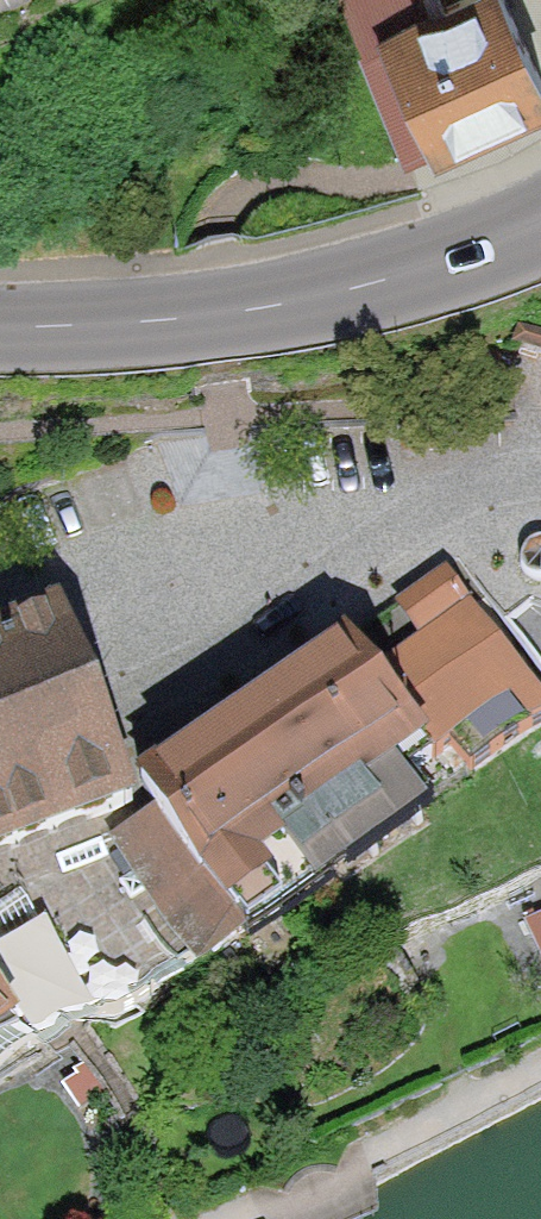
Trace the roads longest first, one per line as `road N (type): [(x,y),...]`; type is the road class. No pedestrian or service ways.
road 1 (secondary): [(540,226),(378,284),(213,317),(0,328)]
road 2 (residential): [(273,609),(0,755)]
road 3 (residential): [(0,596),(124,546),(237,520)]
road 4 (residential): [(237,520),(362,508),(454,516)]
road 5 (residential): [(454,516),(273,609)]

